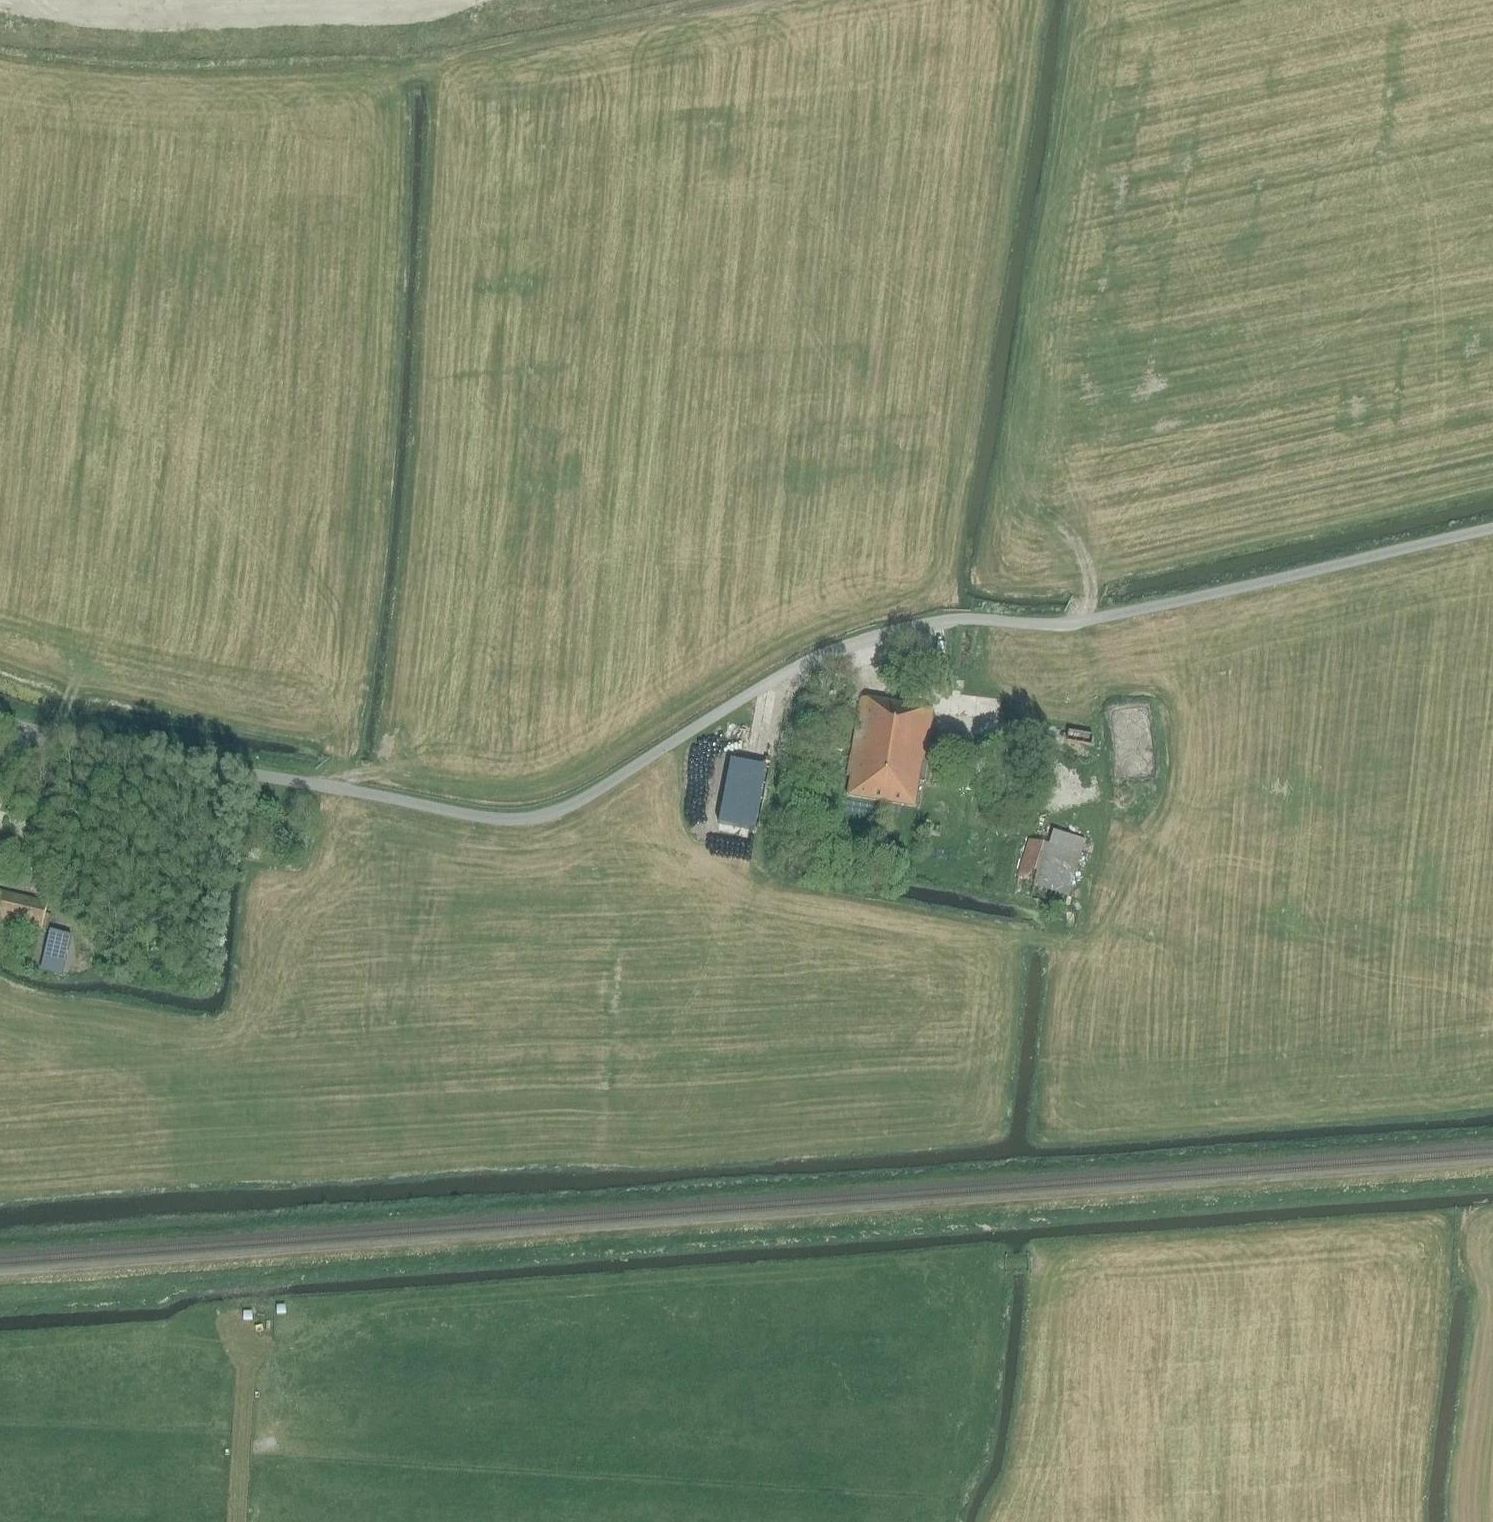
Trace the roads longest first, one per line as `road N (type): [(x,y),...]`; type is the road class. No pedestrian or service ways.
road 1 (unclassified): [(0,720),(468,815),(528,818),(581,798),(800,666),(874,637),(929,623),(1098,618),(1492,530)]

